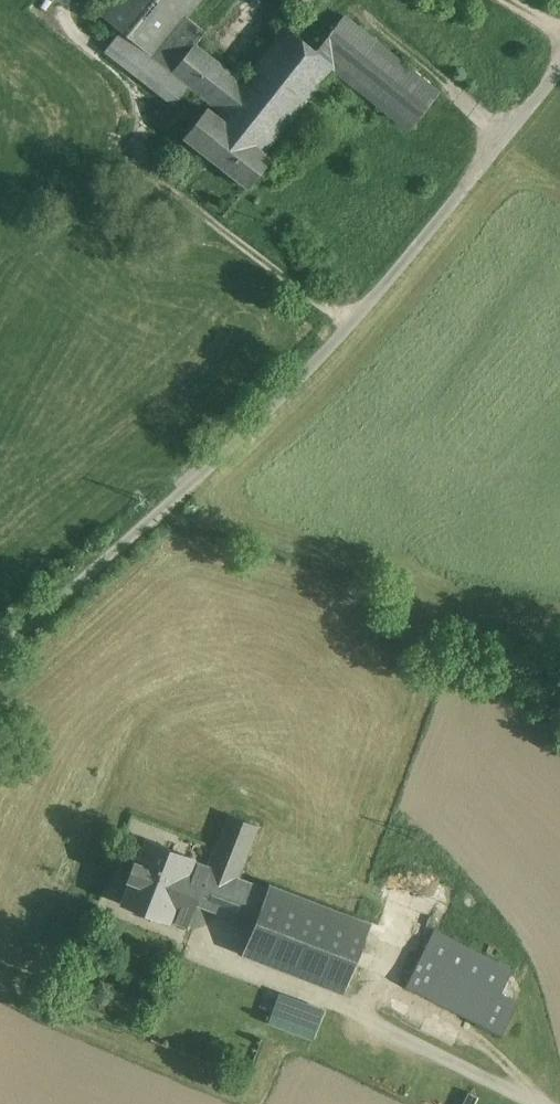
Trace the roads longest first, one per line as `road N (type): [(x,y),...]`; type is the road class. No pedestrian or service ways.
road 1 (unclassified): [(559,73),(354,325),(162,515),(0,659)]
road 2 (track): [(162,515),(365,576),(377,587),(385,632),(399,648),(559,681)]

